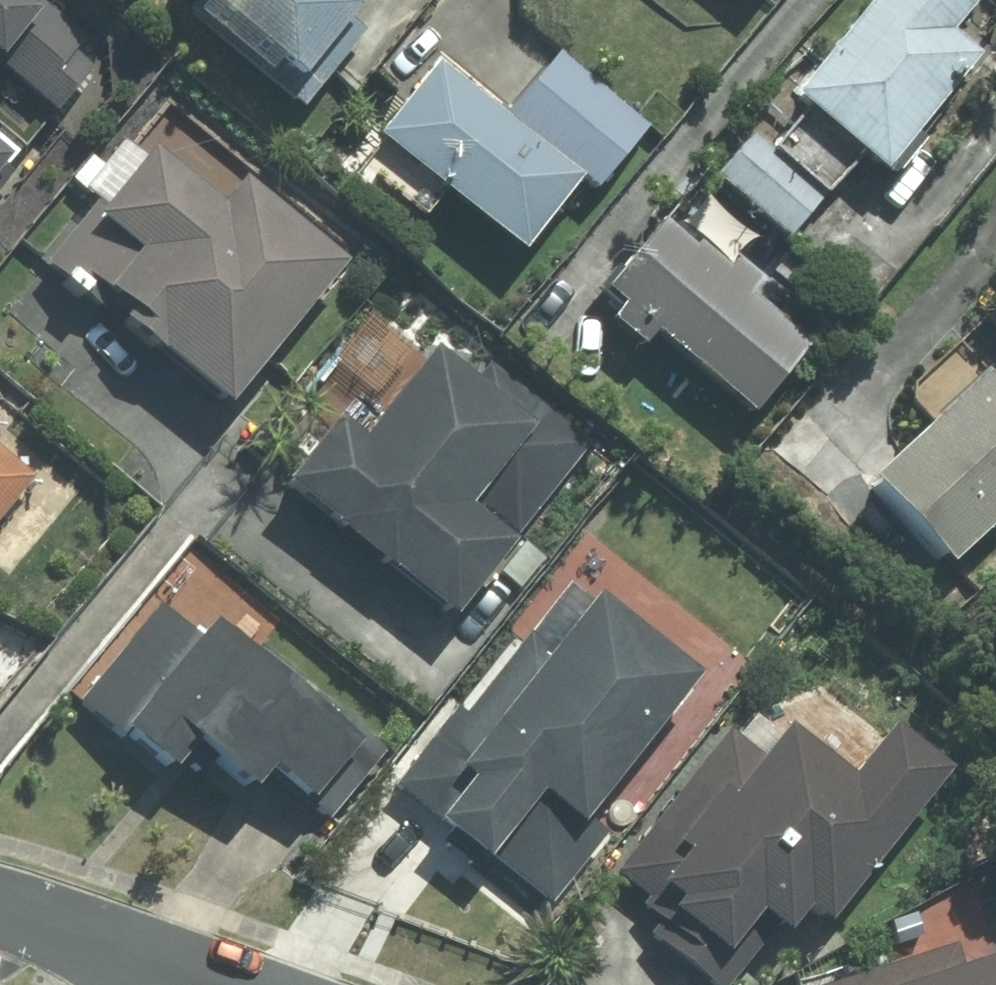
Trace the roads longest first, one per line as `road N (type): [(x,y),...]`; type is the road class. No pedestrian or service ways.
road 1 (residential): [(0,912),(155,969)]

